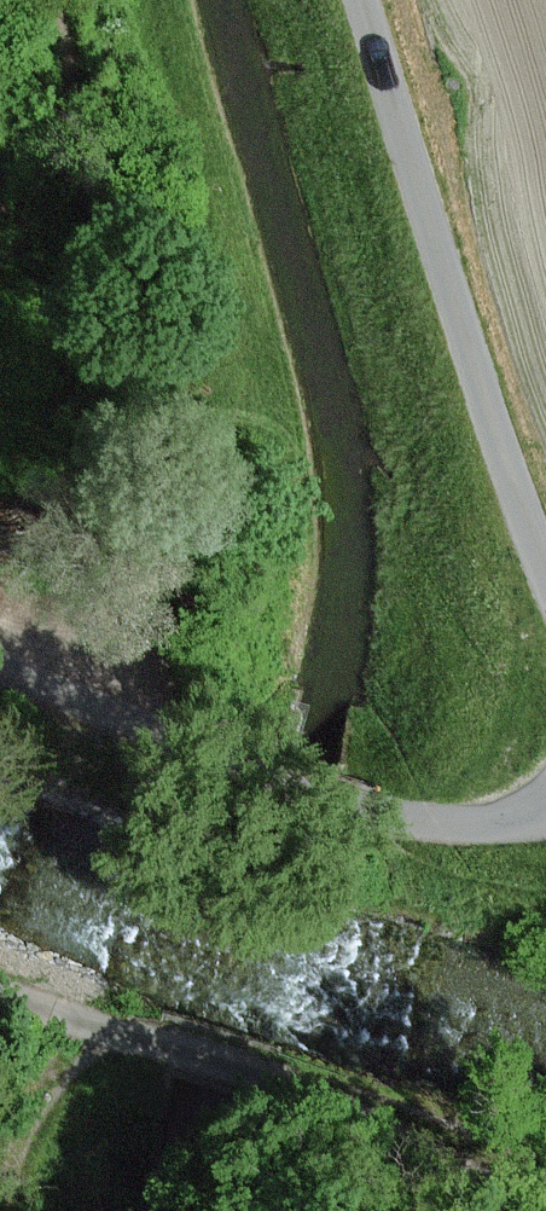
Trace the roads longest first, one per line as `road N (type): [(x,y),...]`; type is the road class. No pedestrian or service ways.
road 1 (track): [(177,743),(84,142),(50,0)]
road 2 (unclassified): [(363,0),(453,298),(545,563)]
road 3 (track): [(540,1210),(291,1082),(85,1021),(0,986)]
road 4 (track): [(545,818),(443,826),(346,806),(0,672)]
road 5 (track): [(13,1210),(85,1021)]

